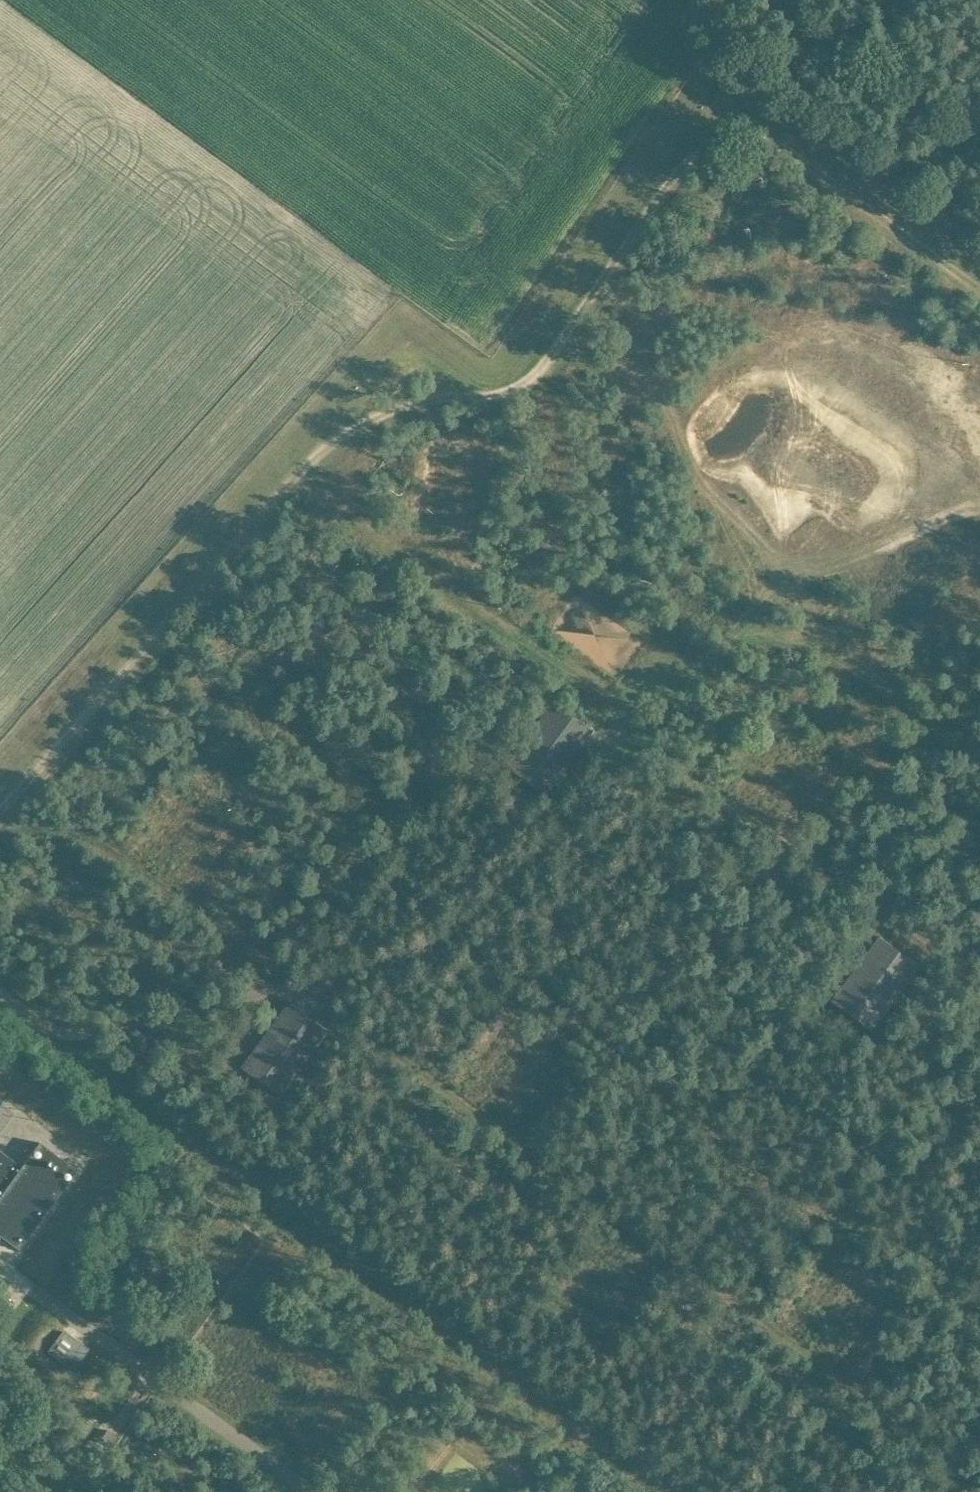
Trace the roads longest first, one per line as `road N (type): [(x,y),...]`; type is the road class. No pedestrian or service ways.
road 1 (track): [(763,0),(979,162)]

